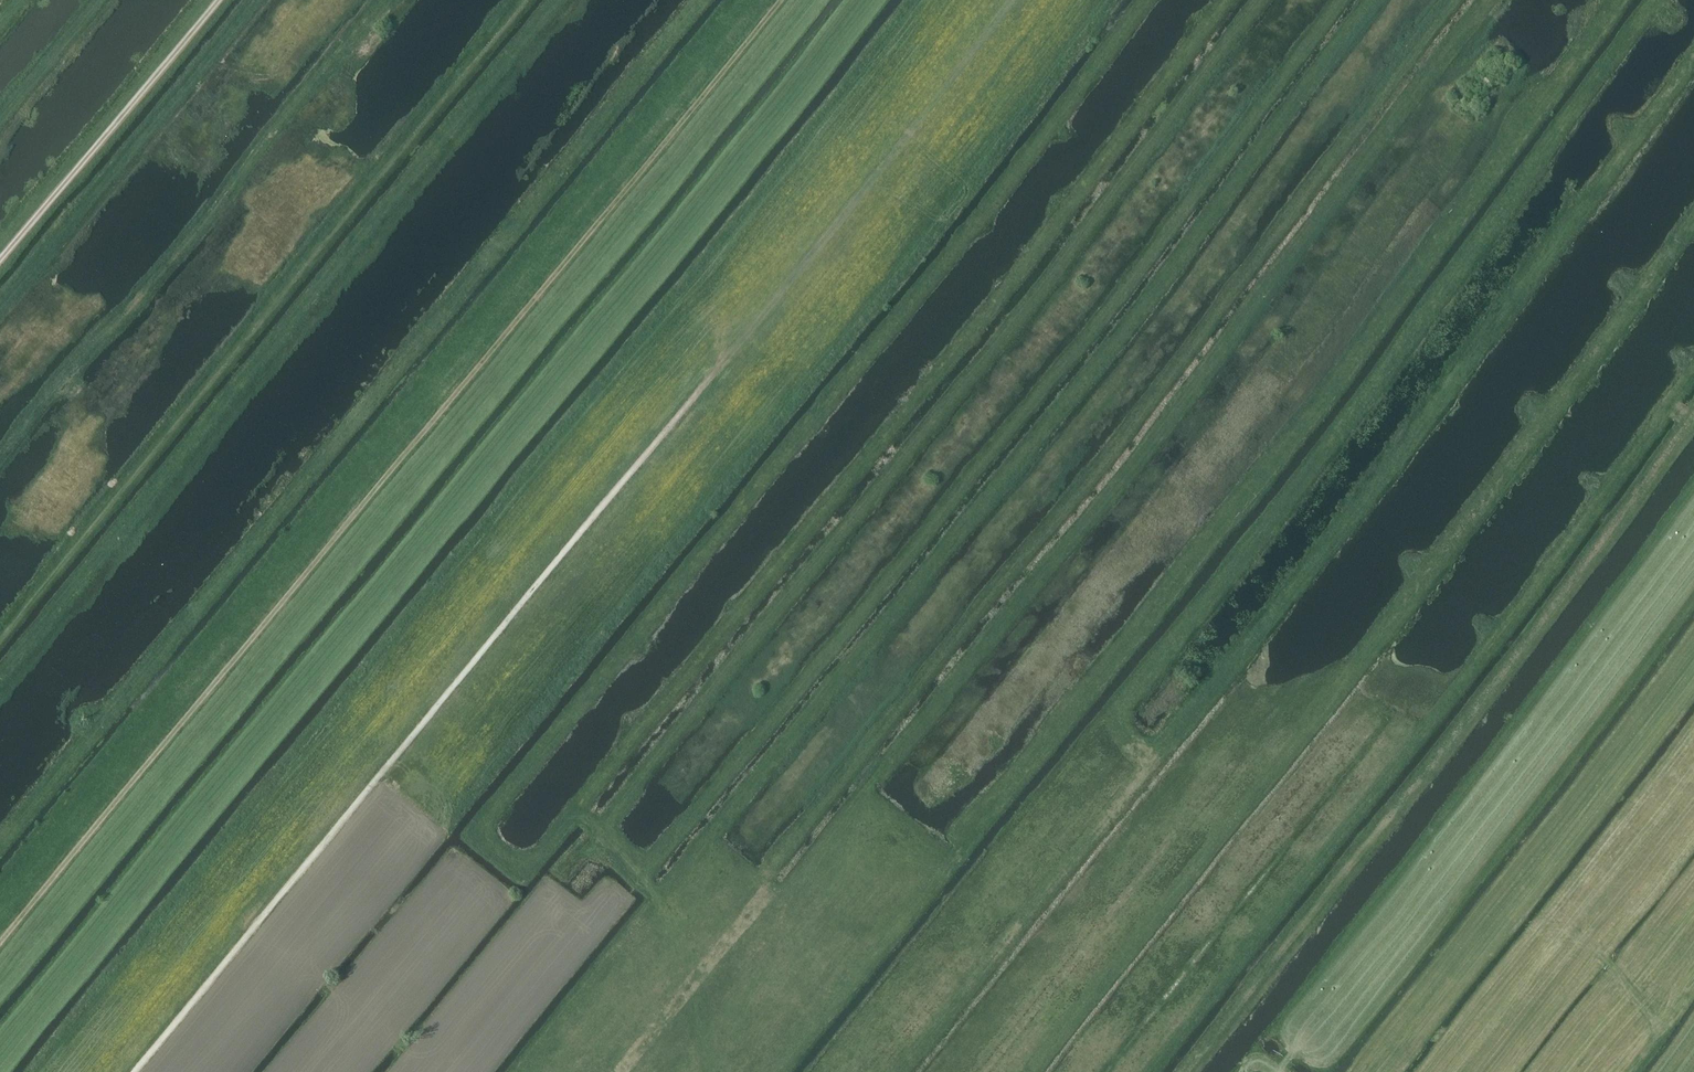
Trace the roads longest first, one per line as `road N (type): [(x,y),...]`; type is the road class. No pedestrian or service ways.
road 1 (track): [(1005,0),(741,342),(134,1071)]
road 2 (track): [(220,0),(0,261)]
road 3 (track): [(581,817),(659,896),(722,1071)]

